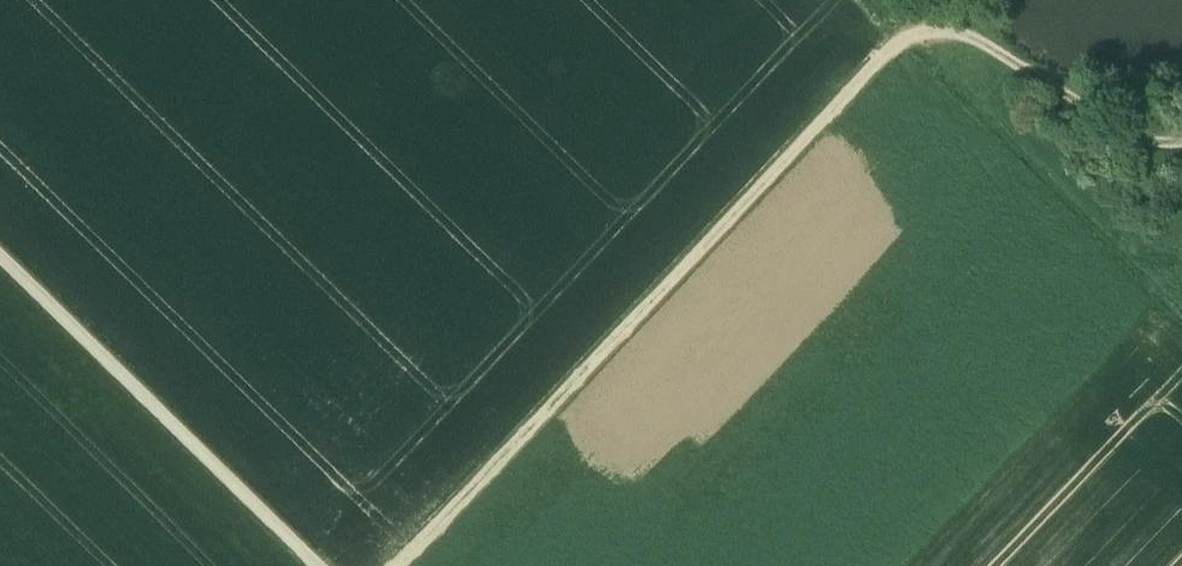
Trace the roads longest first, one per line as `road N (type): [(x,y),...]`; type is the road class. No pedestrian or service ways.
road 1 (track): [(426,565),(915,59),(947,45),(990,49),(1080,114),(1181,153)]
road 2 (track): [(868,0),(1181,303)]
road 3 (track): [(312,565),(0,261)]

